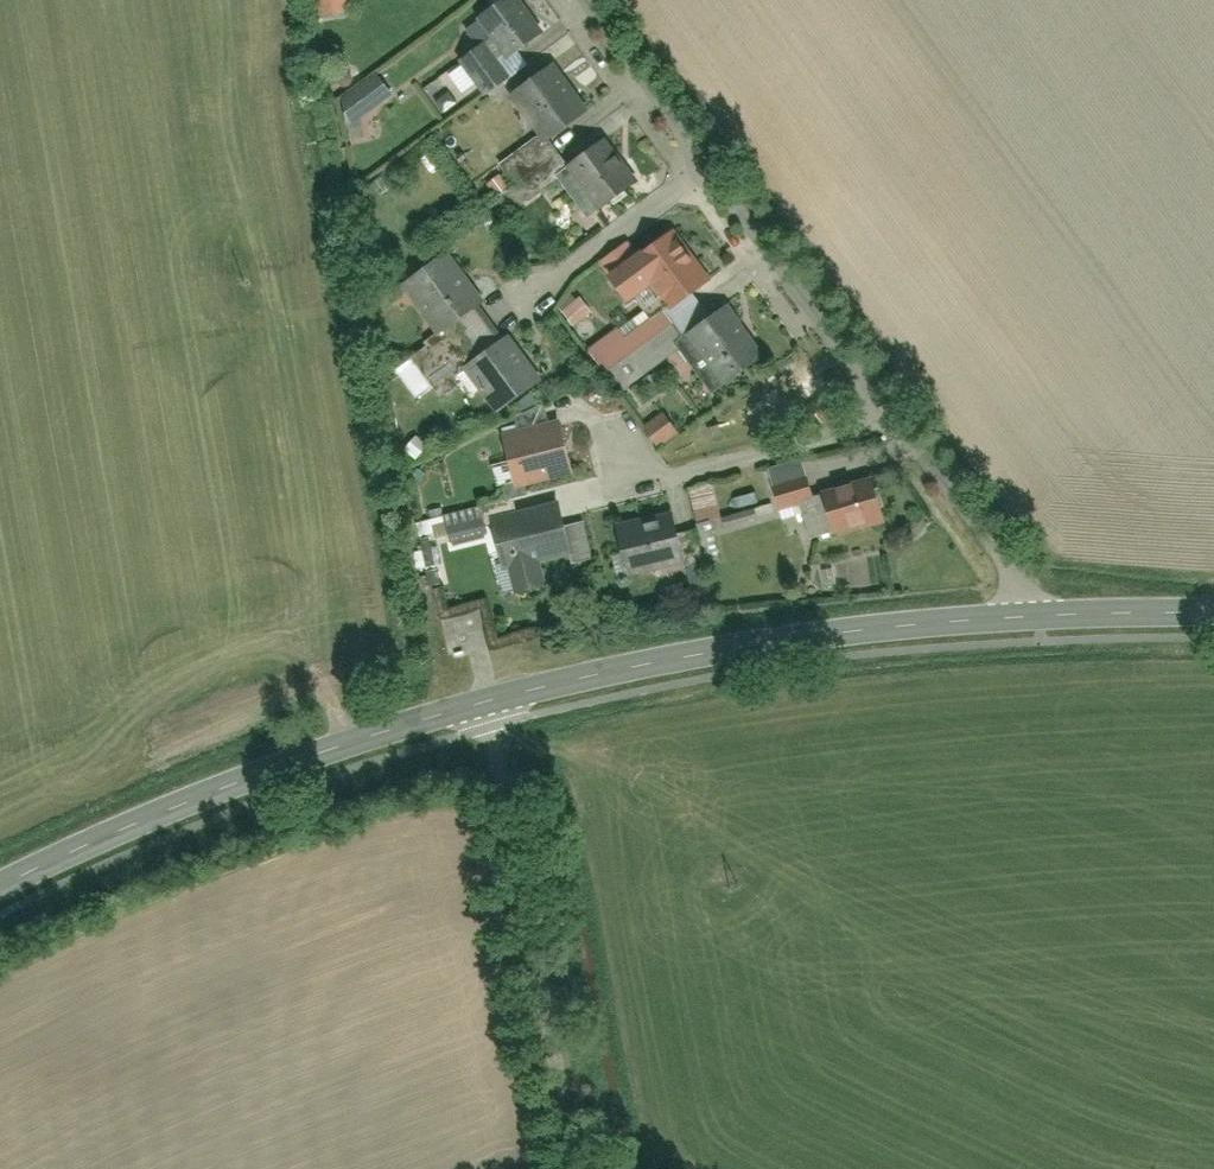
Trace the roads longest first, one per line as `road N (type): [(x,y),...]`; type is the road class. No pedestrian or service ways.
road 1 (tertiary): [(0,883),(145,804),(416,718),(810,636),(1049,618)]
road 2 (unclassified): [(559,0),(1049,618)]
road 3 (track): [(492,702),(577,1168)]
road 4 (tertiary): [(1049,618),(1213,616)]

